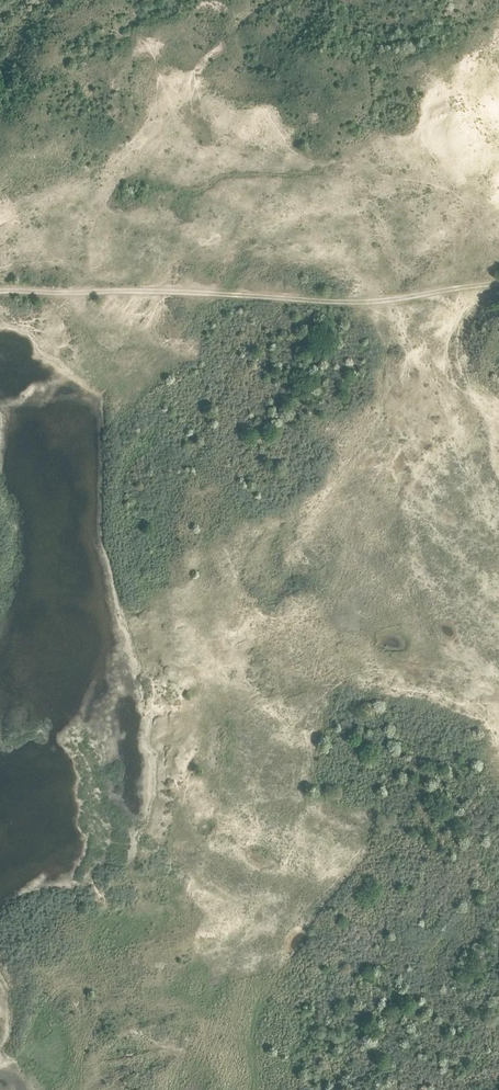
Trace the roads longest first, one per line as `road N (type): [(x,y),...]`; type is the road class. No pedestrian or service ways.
road 1 (track): [(498,289),(333,304),(0,291)]

